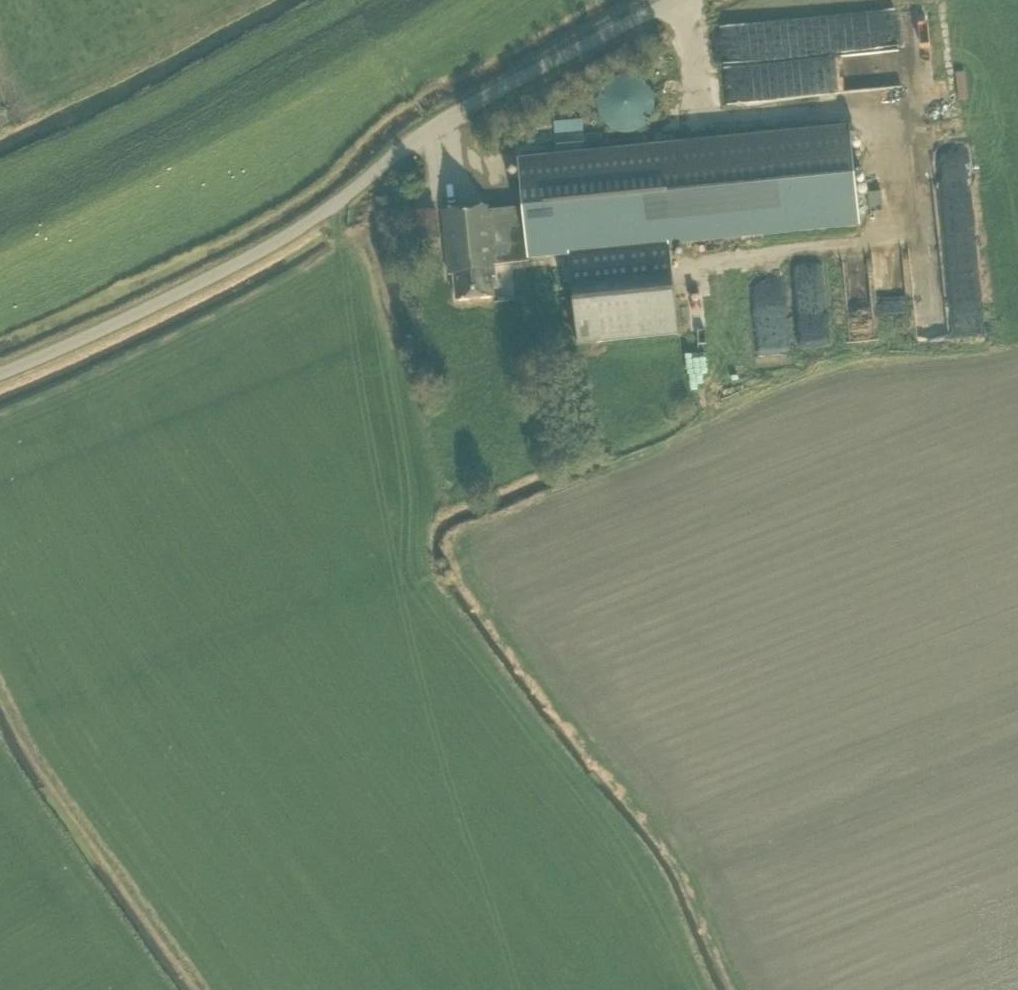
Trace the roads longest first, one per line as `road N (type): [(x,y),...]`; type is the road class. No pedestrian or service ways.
road 1 (unclassified): [(0,370),(267,246),(449,117),(670,0)]

